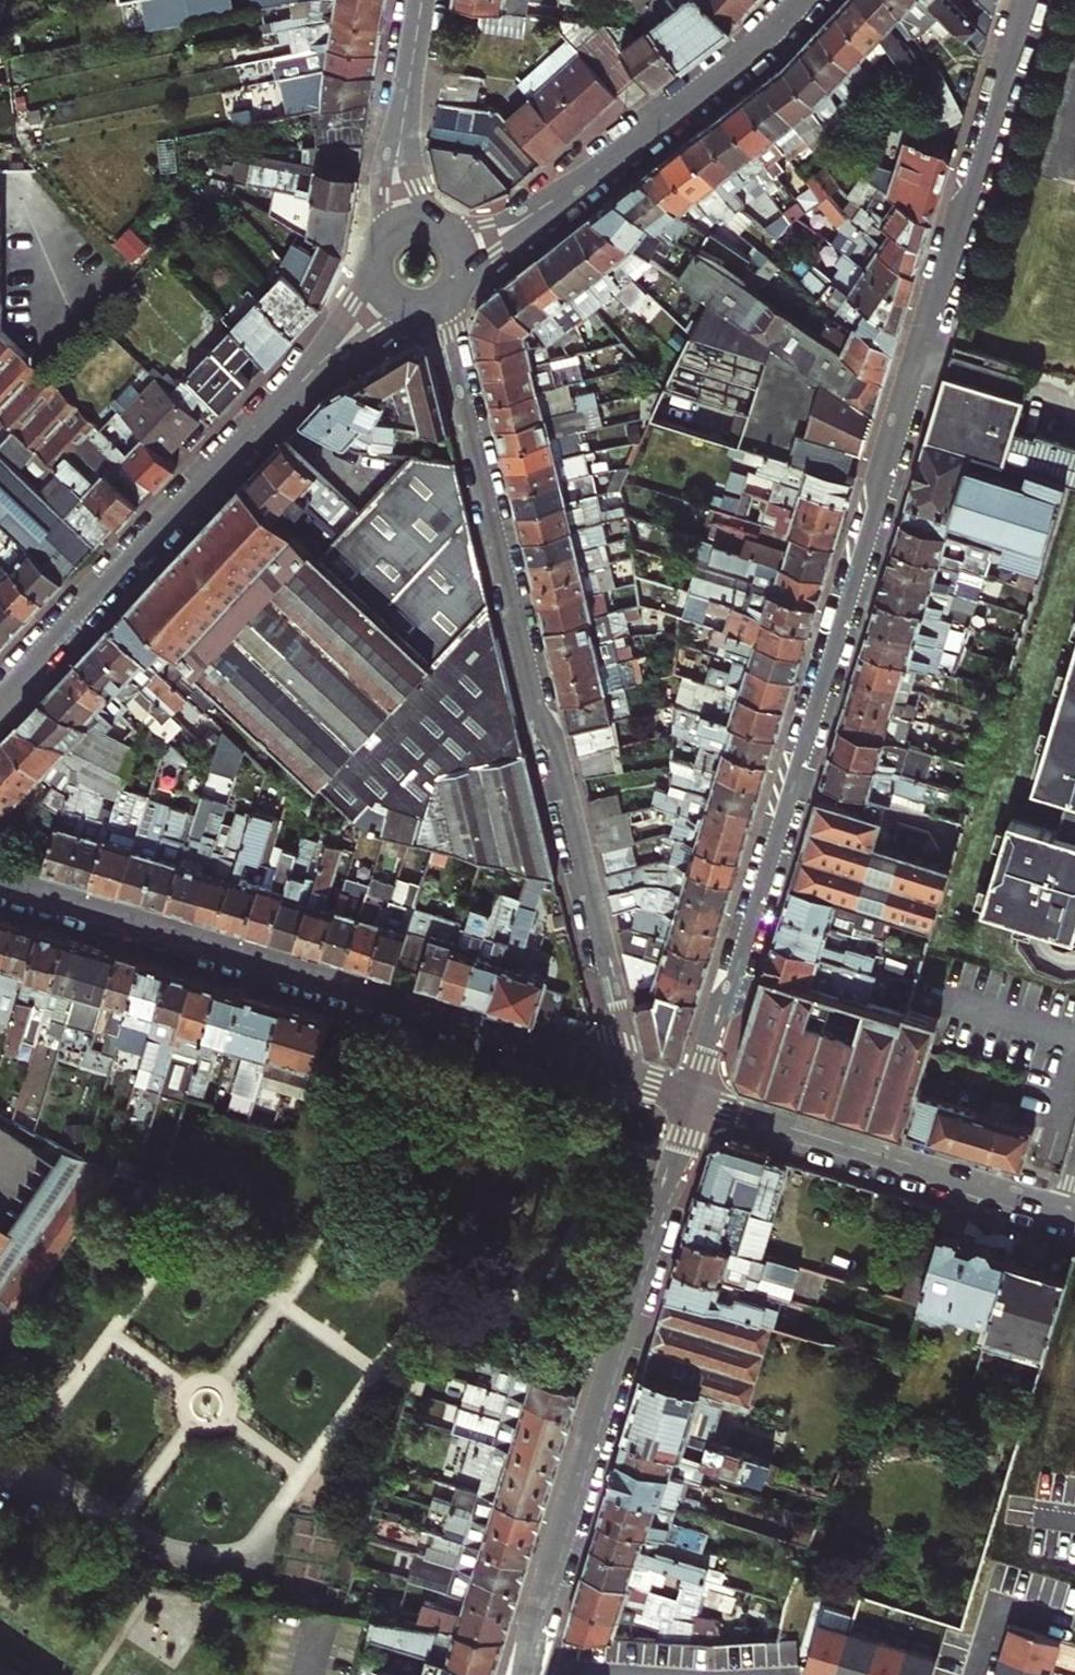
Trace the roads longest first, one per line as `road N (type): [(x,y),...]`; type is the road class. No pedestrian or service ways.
road 1 (residential): [(1027,0),(694,1098)]
road 2 (residential): [(615,1074),(613,1016),(441,302)]
road 3 (residential): [(0,880),(615,1074)]
road 4 (residential): [(694,1098),(527,1665)]
road 5 (tertiary): [(0,700),(389,297)]
road 6 (tertiary): [(805,0),(577,186),(461,254)]
road 7 (residential): [(694,1098),(1065,1210)]
road 8 (tertiary): [(422,0),(398,146),(401,224)]
road 9 (residential): [(977,1674),(997,1605),(1069,1626)]

